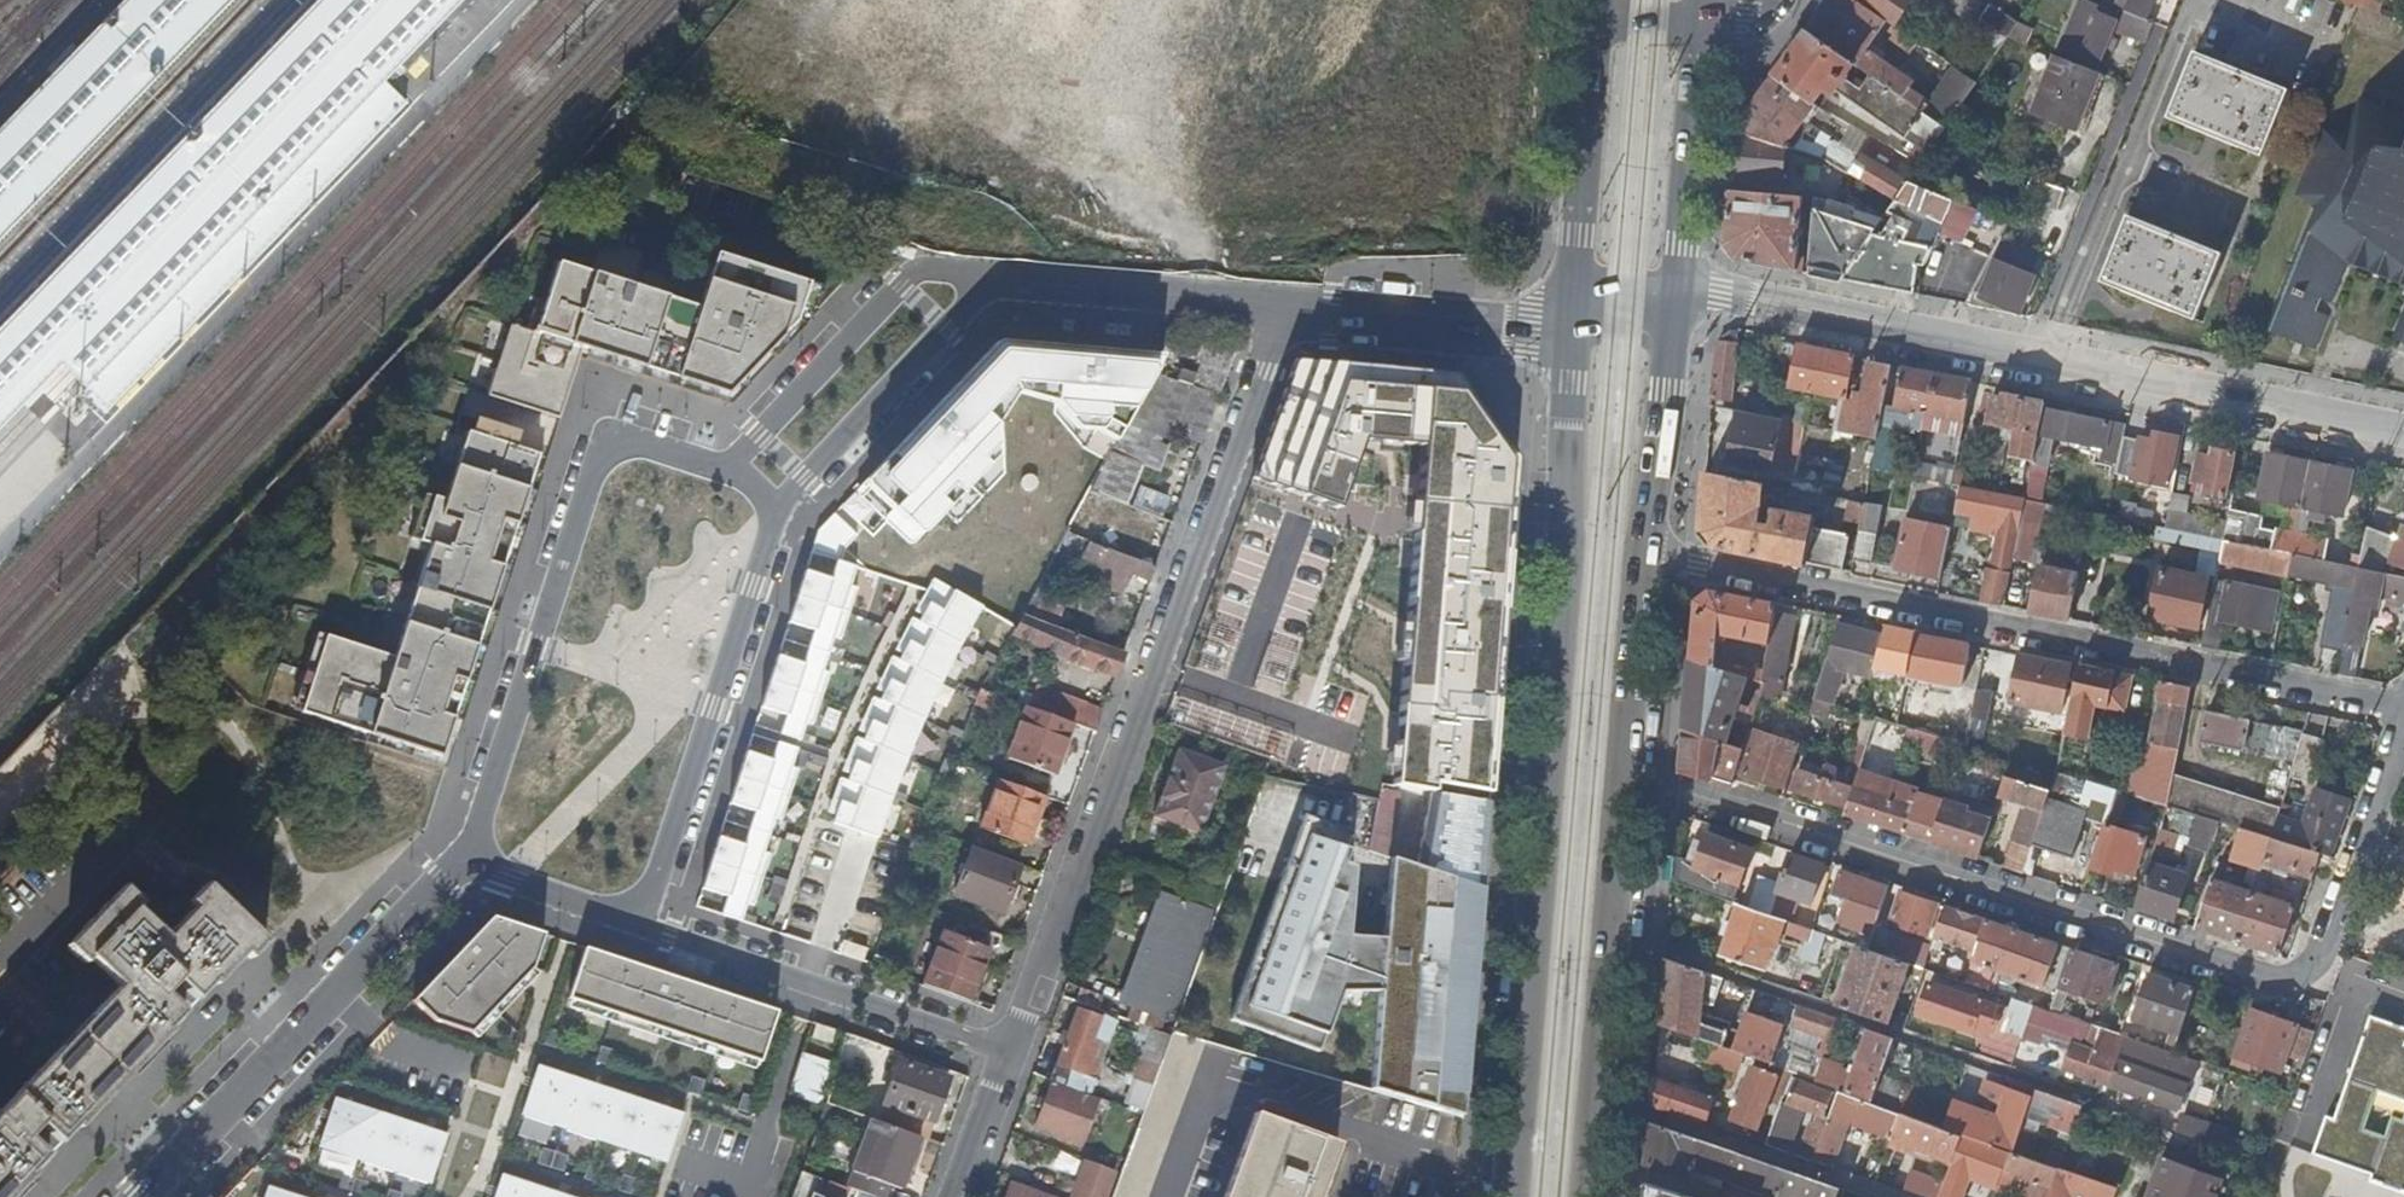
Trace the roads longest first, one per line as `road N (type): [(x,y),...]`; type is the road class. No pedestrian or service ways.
road 1 (primary): [(1575,318),(1563,614),(1513,1196)]
road 2 (residential): [(1011,1053),(1285,305)]
road 3 (residential): [(2402,714),(1643,553)]
road 4 (residential): [(1676,296),(1722,292),(2403,431)]
road 5 (residential): [(2290,986),(1623,772)]
road 6 (residential): [(726,468),(643,442),(602,458),(463,863)]
road 7 (residential): [(141,1196),(463,863)]
road 8 (residential): [(1610,941),(1647,945),(2024,1080)]
road 9 (residential): [(644,926),(776,511)]
road 10 (residential): [(644,926),(1011,1053)]
road 11 (residential): [(993,279),(926,270),(902,284),(726,468)]
road 12 (residential): [(776,511),(993,279)]
road 13 (residential): [(1594,1092),(1890,1196)]
road 14 (primary): [(1598,19),(1575,318)]
road 15 (residential): [(993,279),(1285,305)]
road 16 (residential): [(1285,305),(1531,325),(1575,318)]
road 17 (primary): [(1676,296),(1702,30)]
road 18 (primary): [(1643,553),(1676,296)]
road 19 (residential): [(2330,932),(2402,714)]
road 20 (primary): [(1623,772),(1643,553)]
road 21 (residential): [(463,863),(644,926)]
road 22 (primary): [(1610,941),(1623,772)]
road 23 (residential): [(959,1196),(1011,1053)]
road 24 (primary): [(1594,1092),(1610,941)]
road 25 (residential): [(1589,1158),(1717,1196)]

